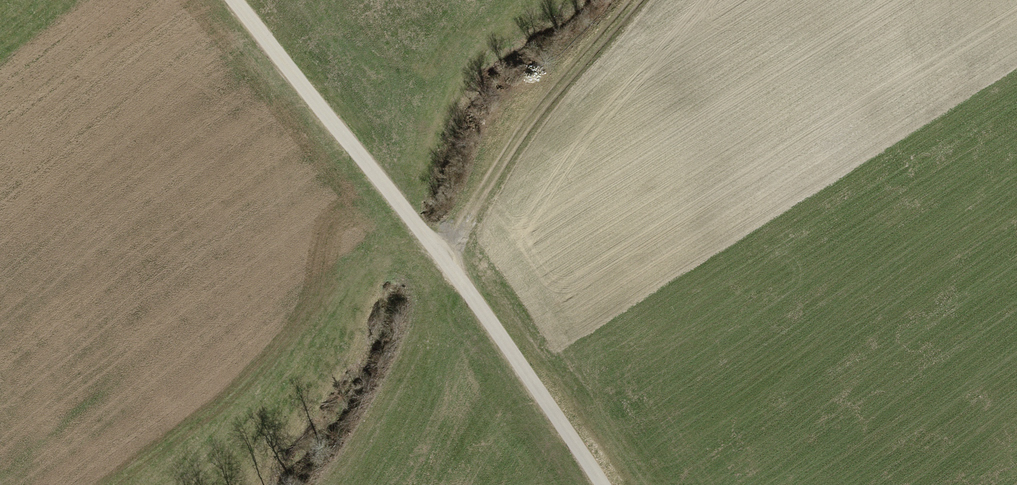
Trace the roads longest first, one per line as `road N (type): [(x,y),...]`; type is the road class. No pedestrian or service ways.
road 1 (unclassified): [(604,484),(443,258),(234,0)]
road 2 (track): [(443,258),(534,115),(635,0)]

